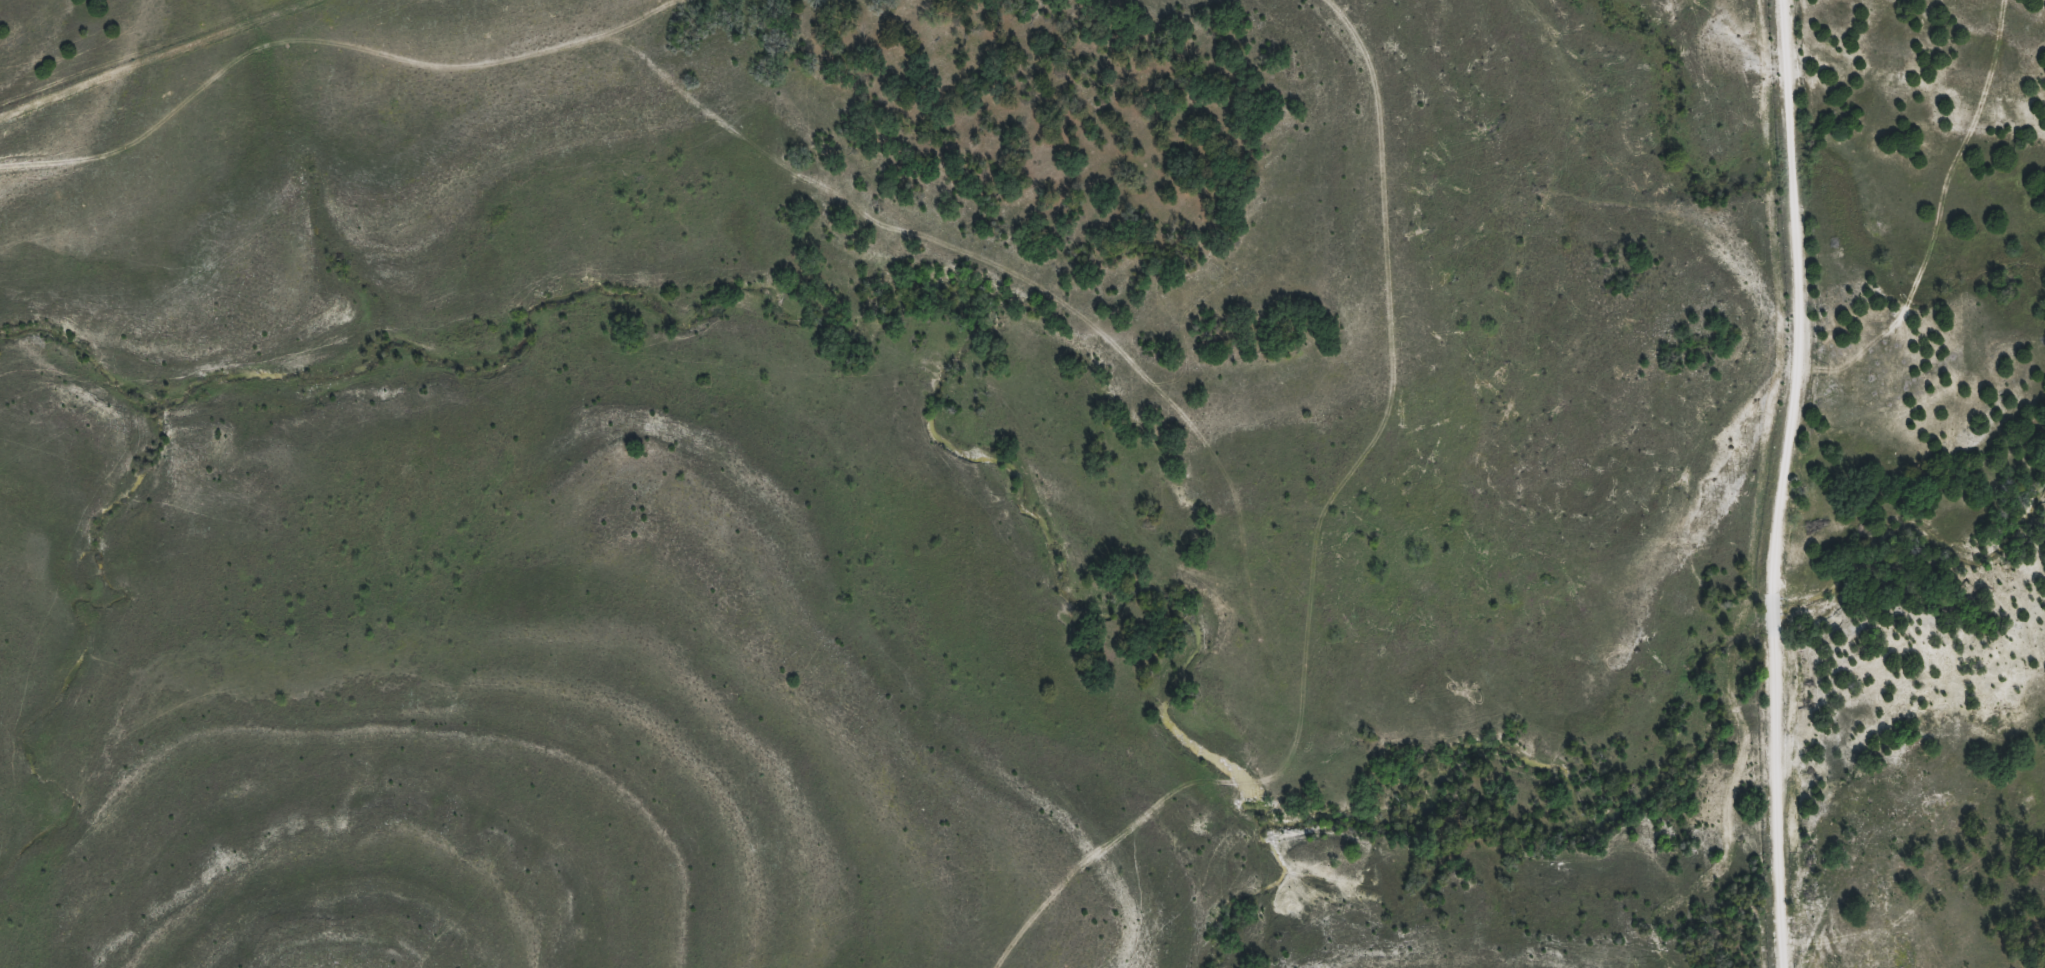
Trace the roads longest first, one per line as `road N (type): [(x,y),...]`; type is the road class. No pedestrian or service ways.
road 1 (residential): [(1795,967),(1782,607),(1812,338),(1793,0)]

